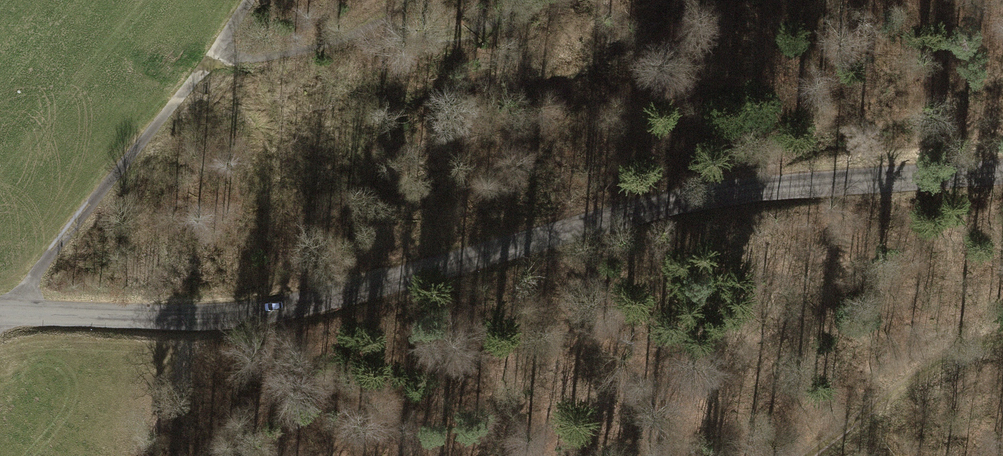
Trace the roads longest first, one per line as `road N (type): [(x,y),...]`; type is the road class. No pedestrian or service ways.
road 1 (tertiary): [(1002,169),(711,195),(250,313),(0,312)]
road 2 (track): [(0,312),(207,62)]
road 3 (track): [(207,62),(306,50),(354,33),(484,25)]
road 4 (track): [(1002,339),(933,368),(808,455)]

